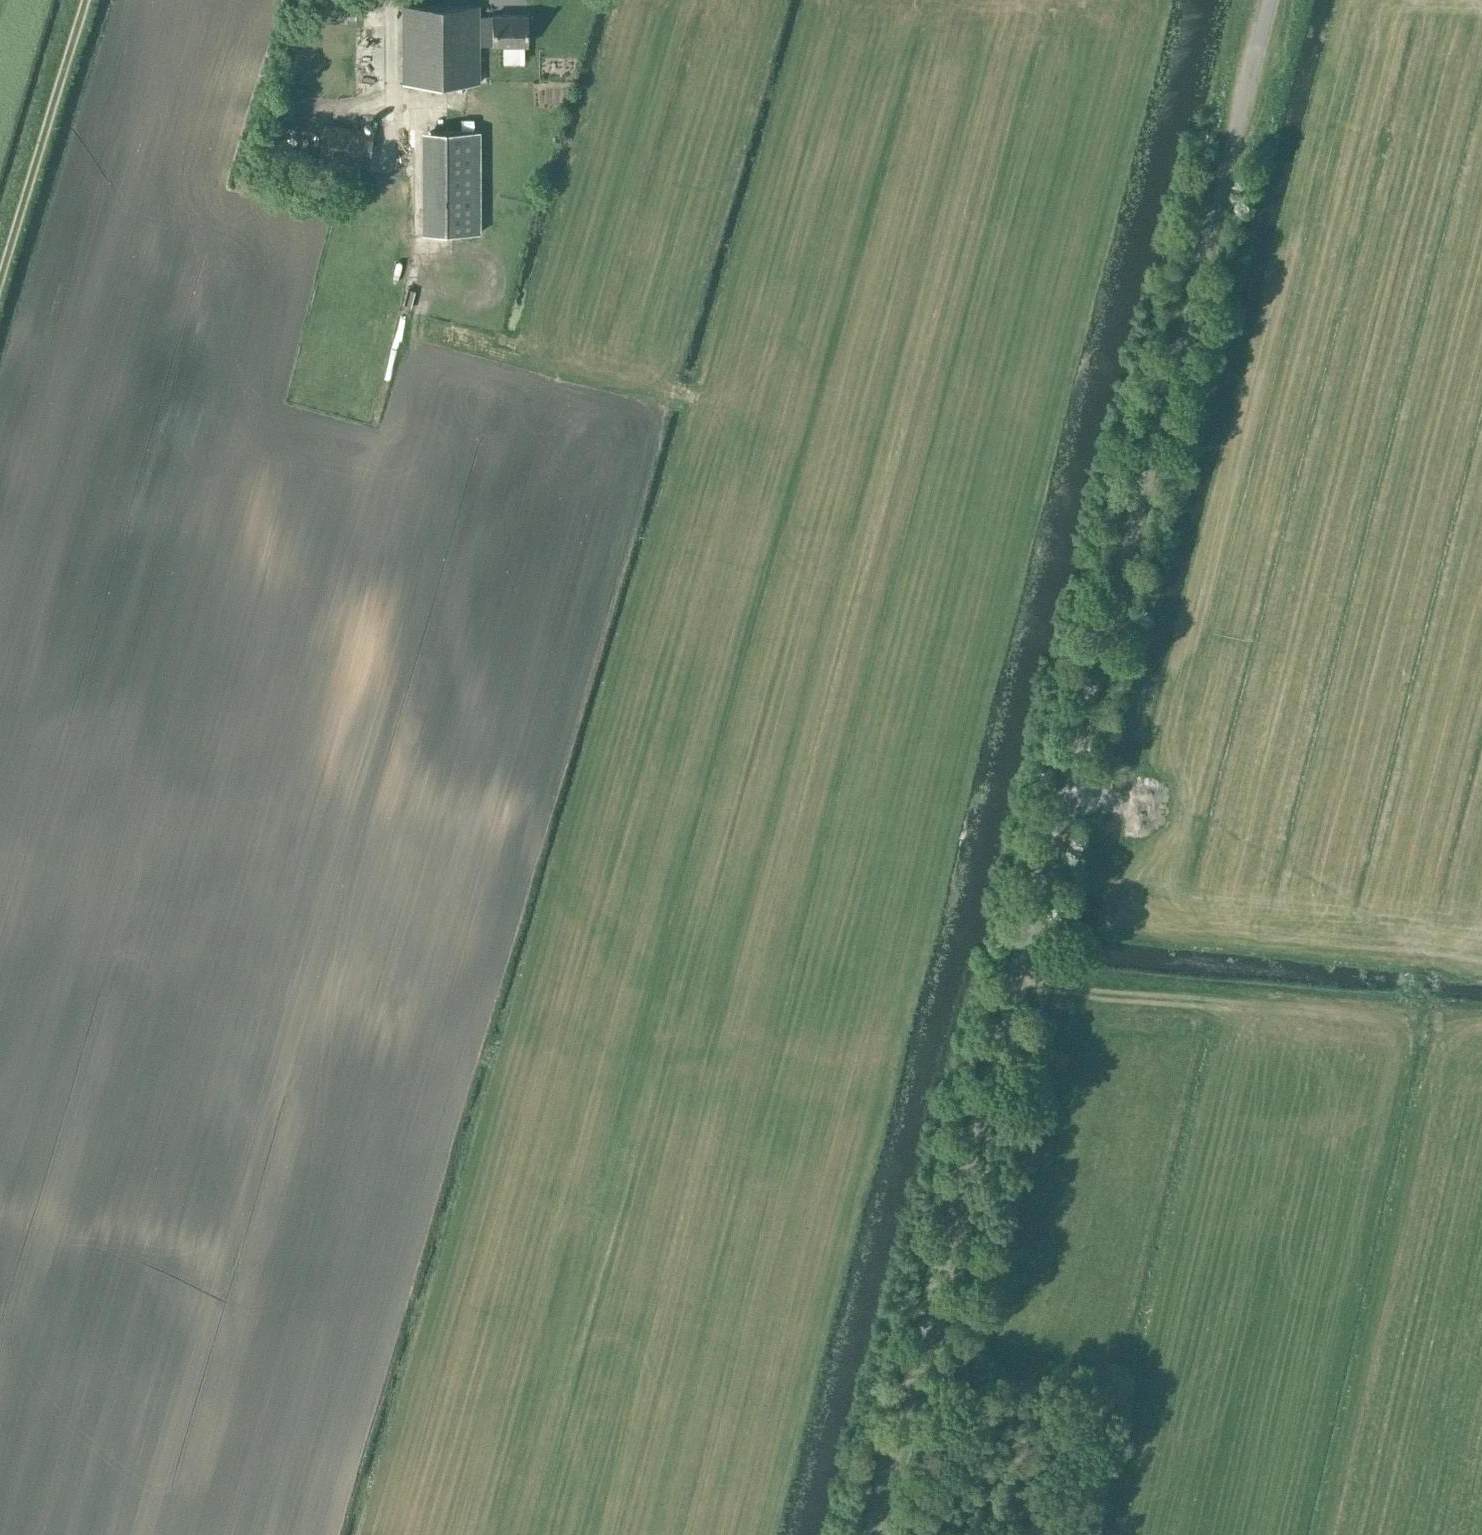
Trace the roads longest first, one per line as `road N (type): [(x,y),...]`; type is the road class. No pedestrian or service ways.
road 1 (unclassified): [(1266,0),(874,1534)]

